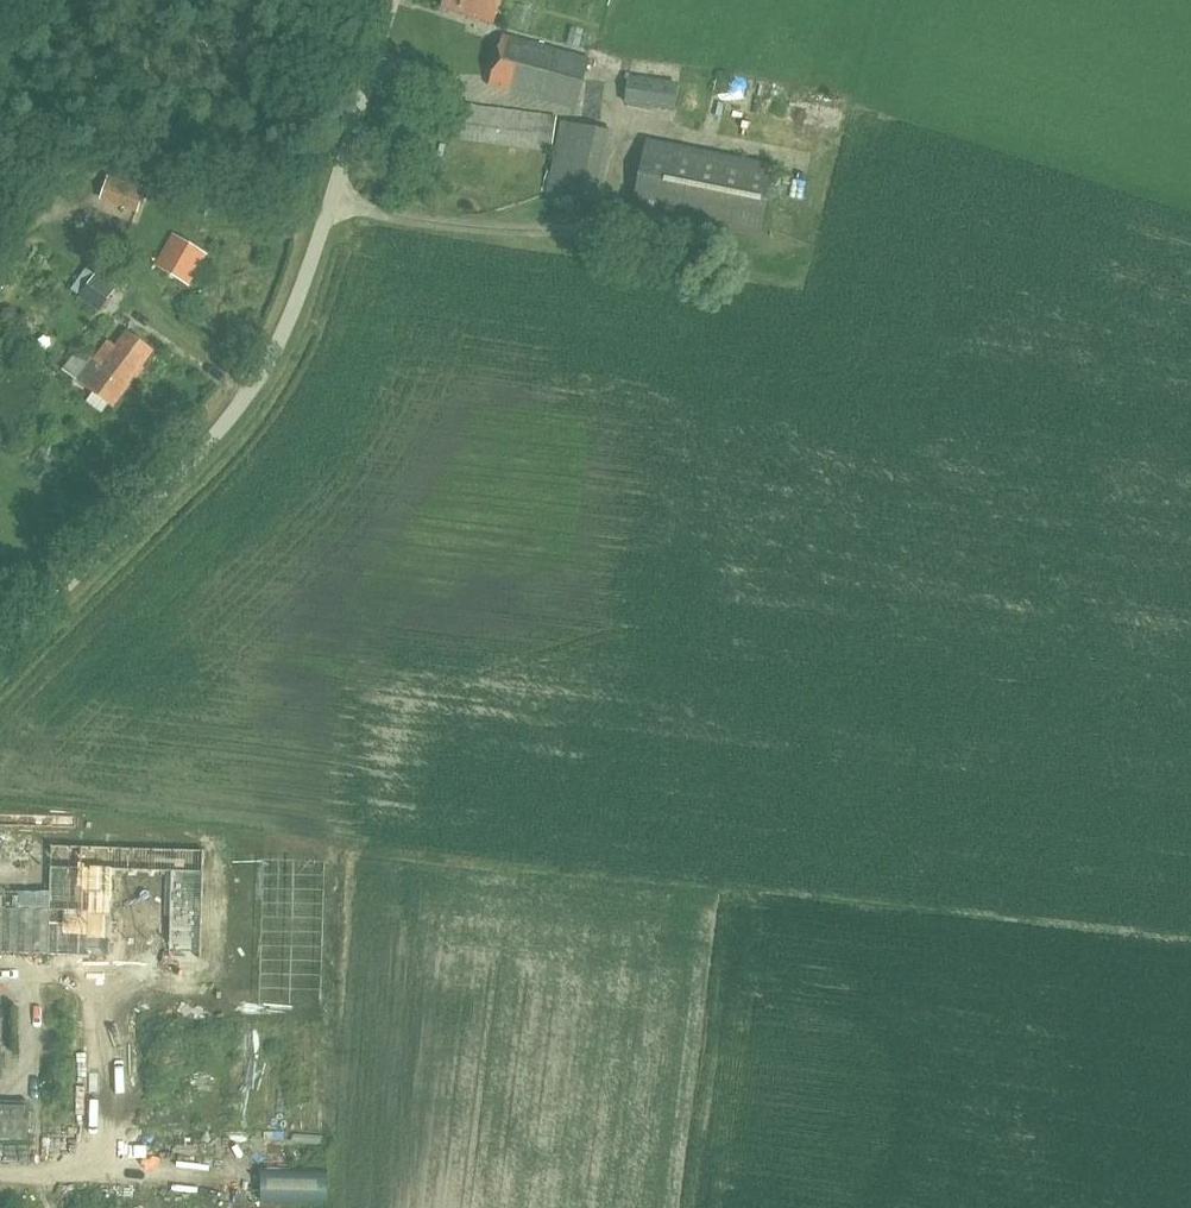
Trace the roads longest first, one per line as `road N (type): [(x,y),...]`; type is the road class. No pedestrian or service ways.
road 1 (unclassified): [(0,642),(260,385),(304,300),(397,0)]

